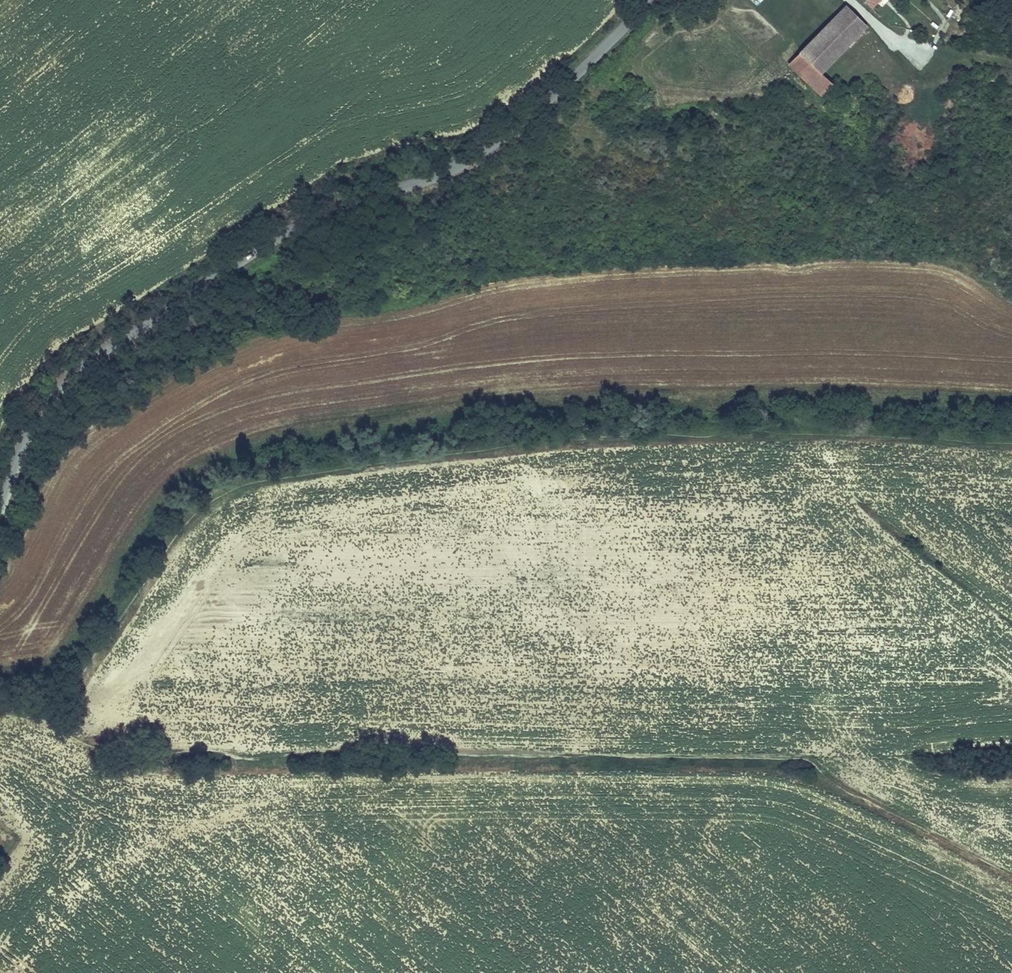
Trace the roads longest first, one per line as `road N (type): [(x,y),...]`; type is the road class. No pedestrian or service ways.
road 1 (unclassified): [(648,0),(490,148),(305,221),(80,363),(39,411),(0,507)]

